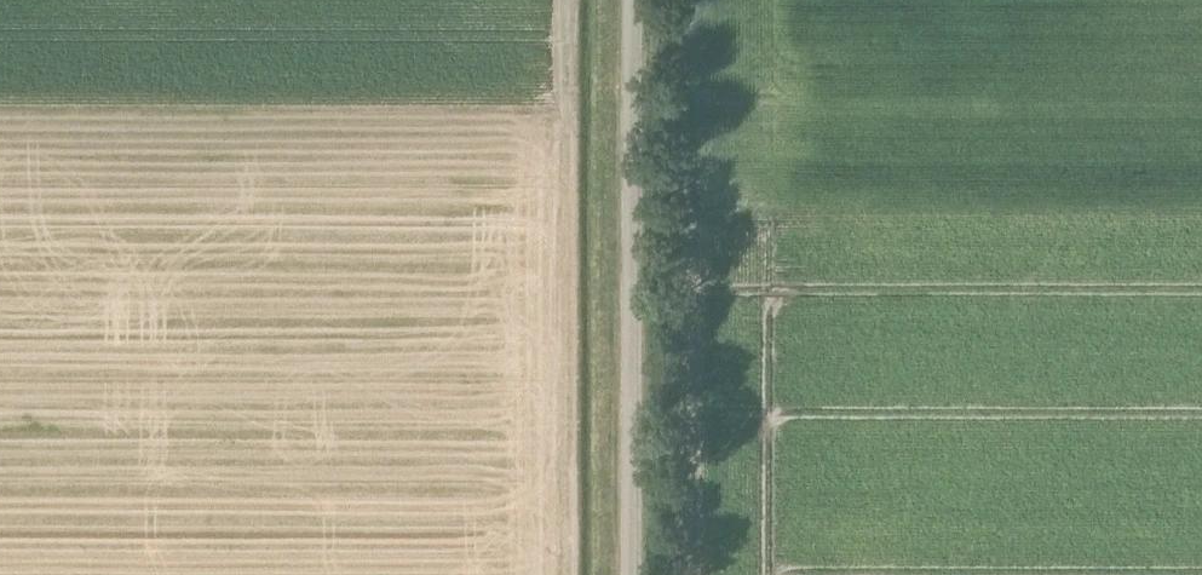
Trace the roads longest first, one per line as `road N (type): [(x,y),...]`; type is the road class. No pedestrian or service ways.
road 1 (unclassified): [(630,574),(631,0)]

